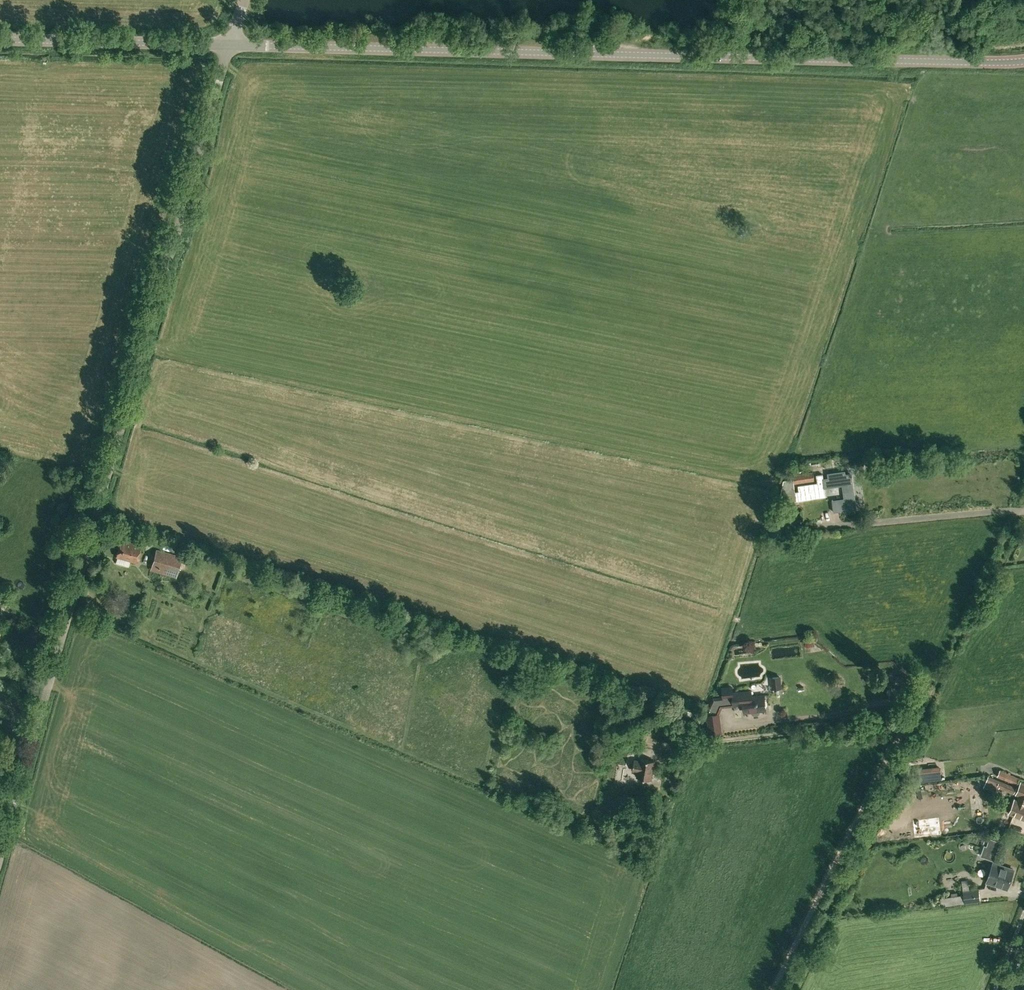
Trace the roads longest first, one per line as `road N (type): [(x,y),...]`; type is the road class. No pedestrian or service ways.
road 1 (unclassified): [(0,831),(224,43)]
road 2 (tertiary): [(1023,61),(224,43)]
road 3 (unclassified): [(774,989),(901,726)]
road 4 (tertiary): [(224,43),(0,39)]

